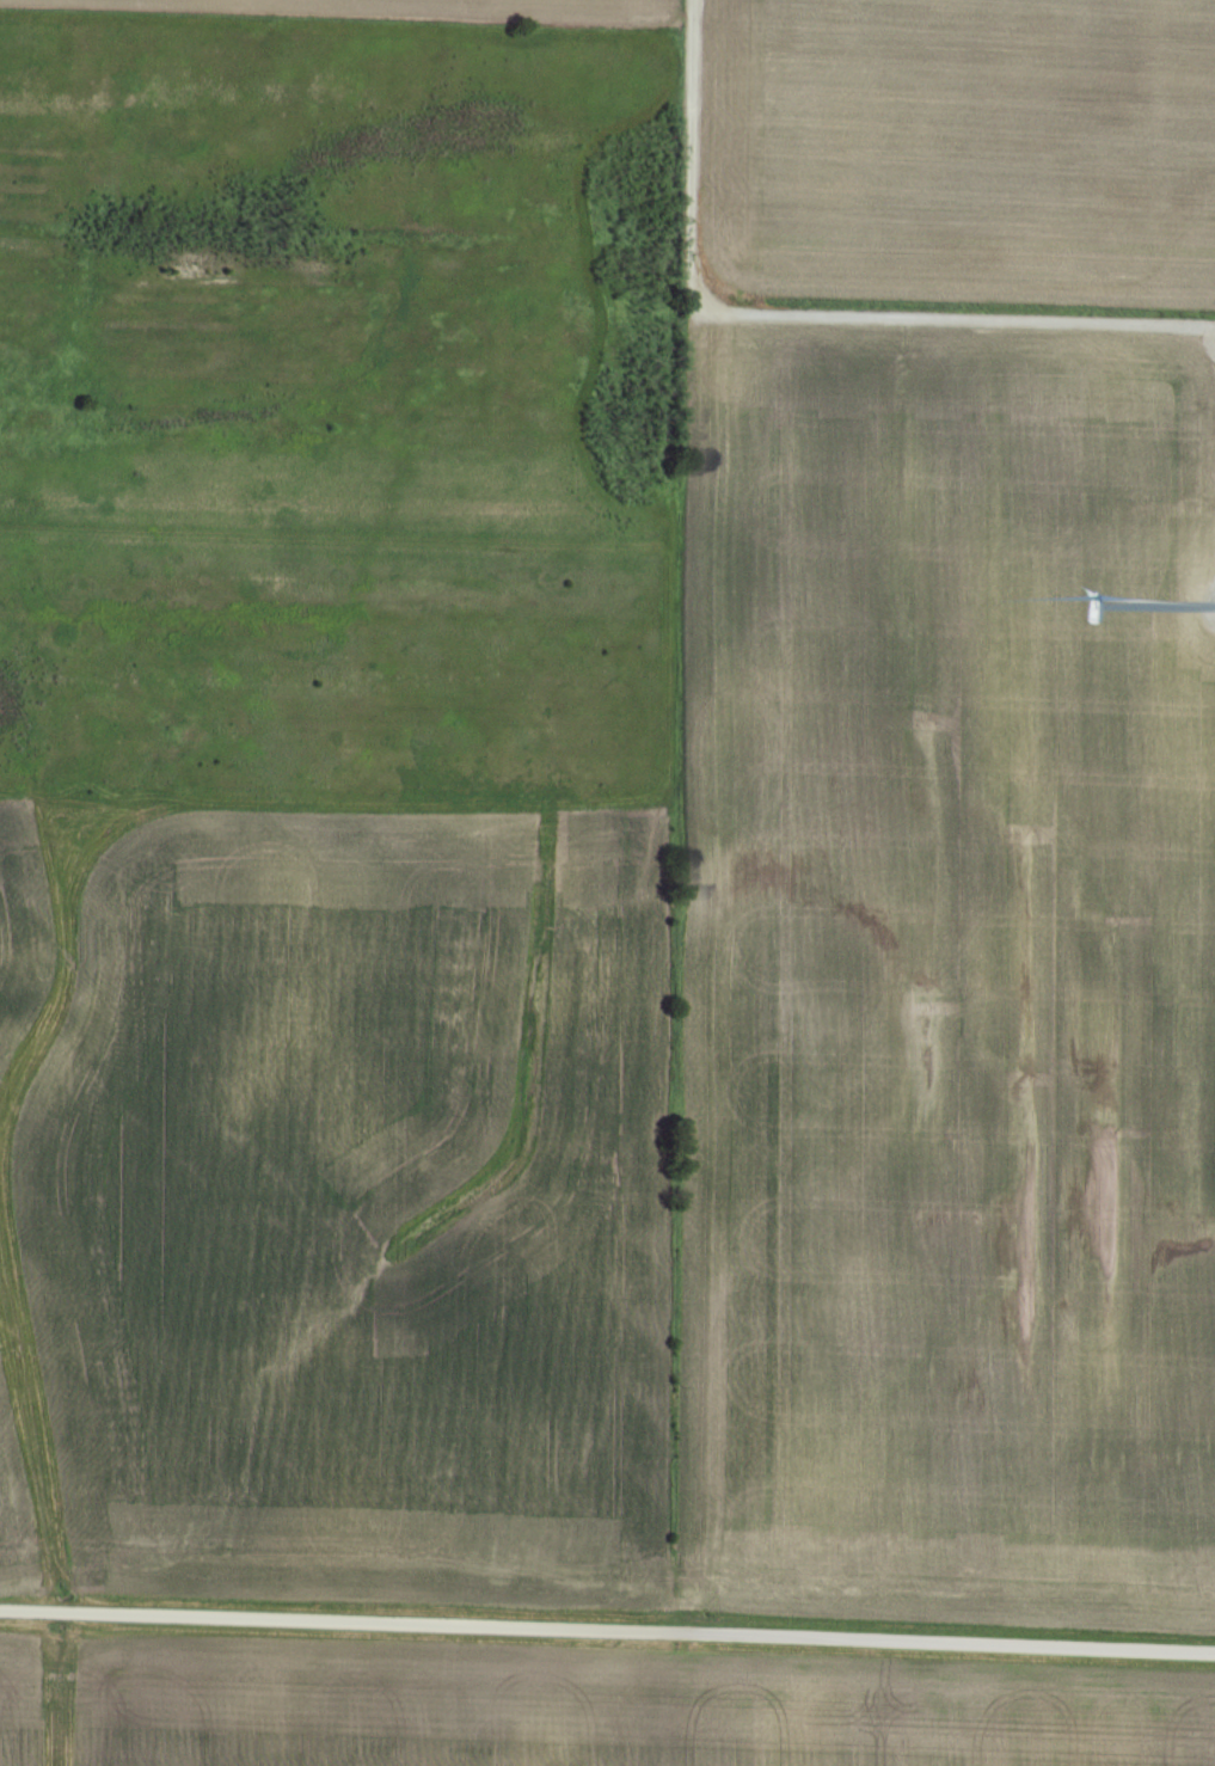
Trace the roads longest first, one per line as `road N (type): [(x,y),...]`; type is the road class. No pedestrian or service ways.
road 1 (residential): [(1214,1653),(0,1611)]

